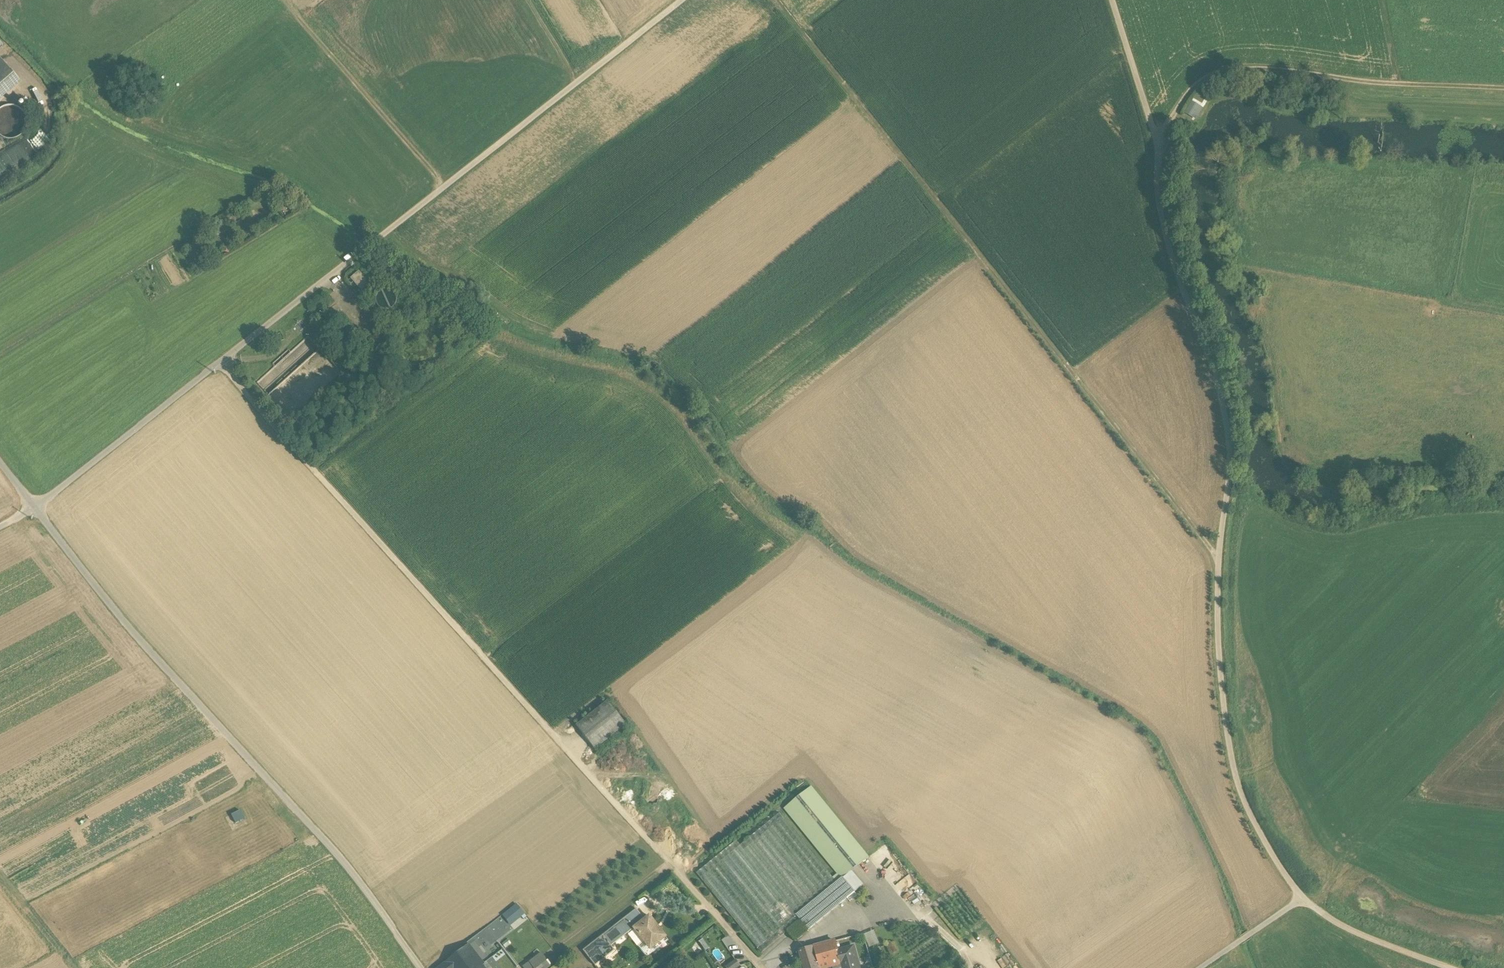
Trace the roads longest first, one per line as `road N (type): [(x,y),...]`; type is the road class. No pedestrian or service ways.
road 1 (track): [(1454,967),(1344,927),(1299,897),(1268,853),(1229,768),(1214,644),(1226,441),(1207,354),(1161,227),(1157,144),(1113,0)]
road 2 (track): [(0,535),(40,514),(377,241),(694,0)]
road 3 (track): [(779,0),(1214,553)]
road 4 (track): [(226,367),(656,850)]
road 5 (track): [(1157,154),(1203,80),(1231,70),(1503,85)]
road 6 (track): [(445,187),(281,0)]
road 7 (track): [(1201,967),(1299,897)]

